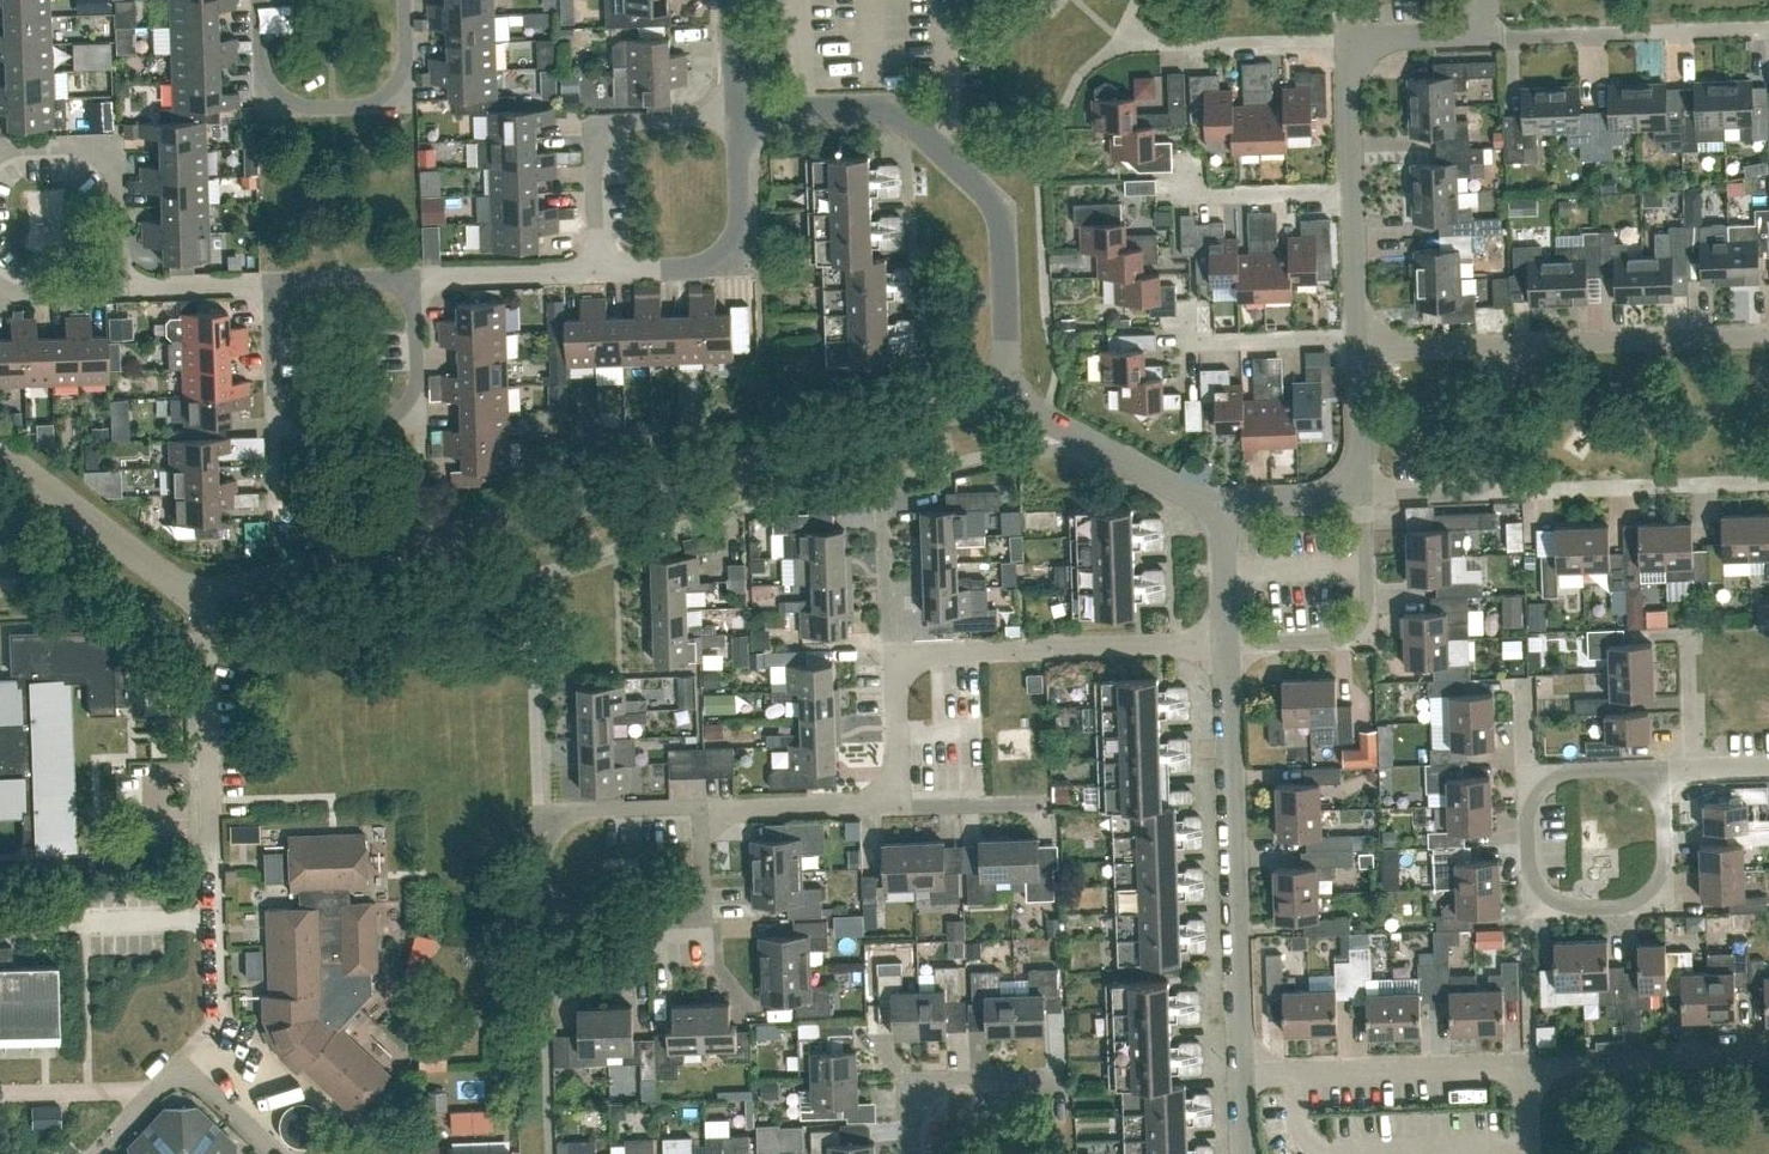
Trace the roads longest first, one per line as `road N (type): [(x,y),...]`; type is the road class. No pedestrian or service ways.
road 1 (residential): [(201,600),(1009,397)]
road 2 (residential): [(1231,641),(1243,1069)]
road 3 (residential): [(1527,774),(1529,893),(1551,909),(1647,906),(1665,880),(1664,768)]
road 4 (residential): [(891,655),(1231,641)]
road 5 (residential): [(405,0),(408,77),(383,104),(287,108),(262,80),(259,0)]
road 6 (residential): [(214,916),(201,600)]
road 7 (residential): [(1243,1069),(1525,1063)]
road 8 (residential): [(1353,191),(1354,43),(1487,36)]
road 9 (residential): [(600,269),(595,164),(615,130),(627,123),(741,117)]
road 10 (residential): [(1231,641),(1351,636),(1367,618),(1363,494)]
road 11 (residential): [(1768,336),(1507,345)]
road 12 (residential): [(1009,397),(1006,209),(957,165)]
road 13 (residential): [(276,1153),(180,1065),(94,1153)]
road 14 (residential): [(0,454),(201,600)]
road 15 (residential): [(701,809),(702,868),(682,904),(660,918),(566,921),(545,908)]
road 16 (residential): [(545,908),(546,820),(701,809)]
road 17 (residential): [(1525,1063),(1768,1055)]
road 18 (residential): [(1009,397),(1224,508)]
road 19 (residential): [(957,165),(898,109),(741,117)]
road 20 (residential): [(121,288),(116,183),(98,159),(73,144),(0,147)]
road 21 (residential): [(1059,1107),(1045,1078),(937,1080),(913,1102),(914,1153)]
road 22 (residential): [(214,916),(0,921)]
road 23 (residential): [(701,809),(896,801)]
road 24 (residential): [(1198,310),(1198,342),(1360,341)]
road 25 (residential): [(1353,191),(1187,195),(1187,169)]
road 26 (residential): [(600,269),(420,275)]
road 27 (residential): [(948,0),(957,165)]
road 28 (residential): [(1363,494),(1360,341)]
road 29 (residential): [(274,426),(425,422)]
road 30 (residential): [(1360,341),(1353,191)]
road 31 (residential): [(271,284),(121,288)]
road 32 (residential): [(420,275),(271,284)]
road 33 (residential): [(425,422),(420,275)]
road 34 (residential): [(1507,345),(1360,341)]
road 35 (residential): [(1363,494),(1510,491)]
road 36 (residential): [(896,801),(1043,802)]
road 37 (residential): [(896,801),(891,655)]
road 38 (residential): [(1510,491),(1507,345)]
road 39 (residential): [(891,655),(886,512)]
road 40 (residential): [(736,254),(729,265),(600,269)]
road 41 (residential): [(1510,491),(1652,487)]
road 42 (residential): [(274,426),(271,284)]
road 43 (residential): [(736,254),(746,240),(741,117)]
road 44 (residential): [(1224,508),(1363,494)]
road 45 (residential): [(1664,768),(1527,774)]
road 46 (residential): [(1487,36),(1621,32)]
road 47 (residential): [(1692,767),(1689,633)]
road 48 (residential): [(1224,508),(1231,641)]
road 49 (residential): [(121,288),(23,295),(0,284)]

